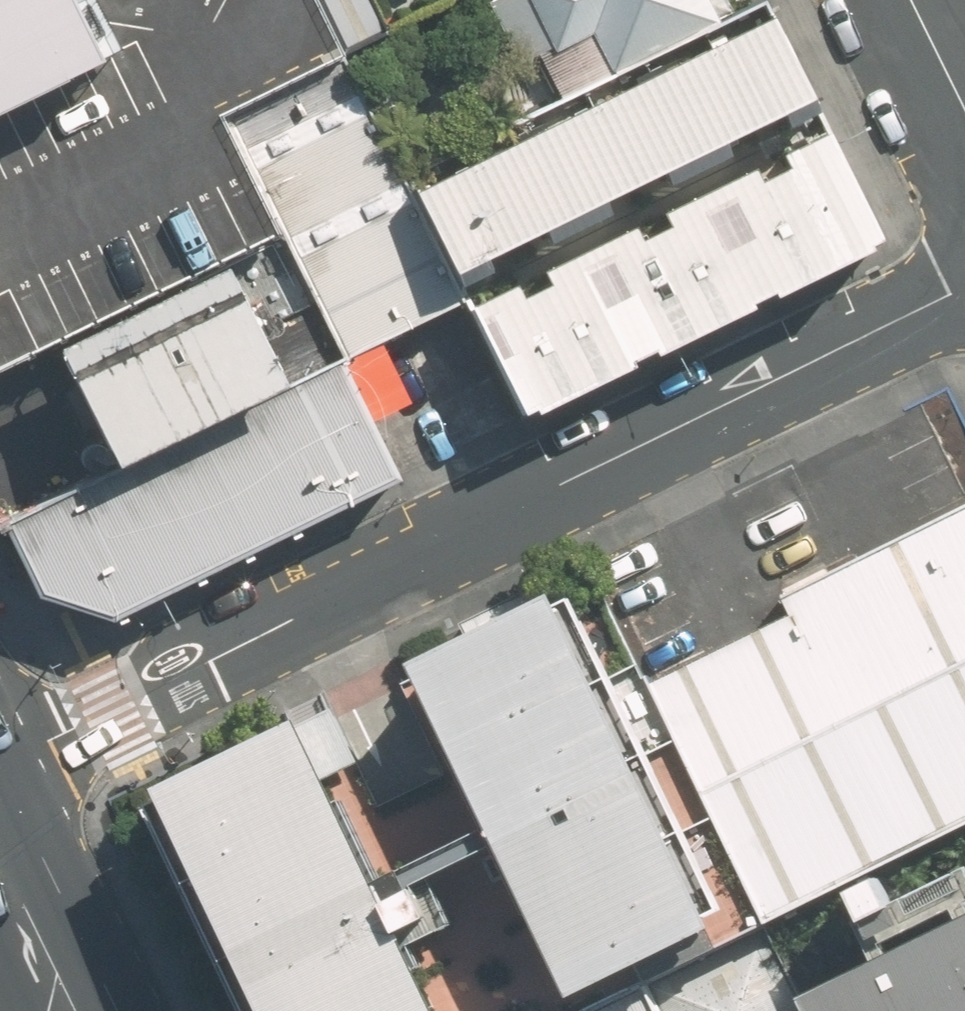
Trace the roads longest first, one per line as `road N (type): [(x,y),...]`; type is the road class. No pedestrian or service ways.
road 1 (residential): [(0,760),(964,288)]
road 2 (residential): [(964,110),(911,0)]

